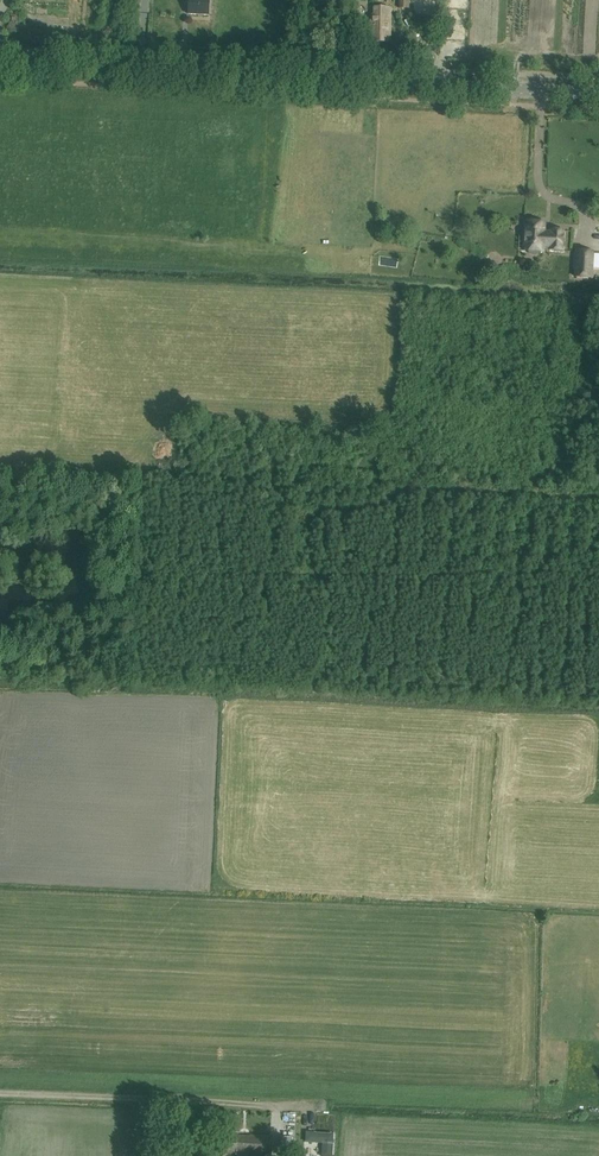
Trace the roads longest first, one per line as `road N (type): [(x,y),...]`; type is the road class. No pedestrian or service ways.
road 1 (tertiary): [(598,93),(0,65)]
road 2 (track): [(598,583),(473,588),(342,575),(139,580)]
road 3 (track): [(598,501),(386,493),(314,522),(310,576)]
road 4 (track): [(0,1096),(270,1107)]

